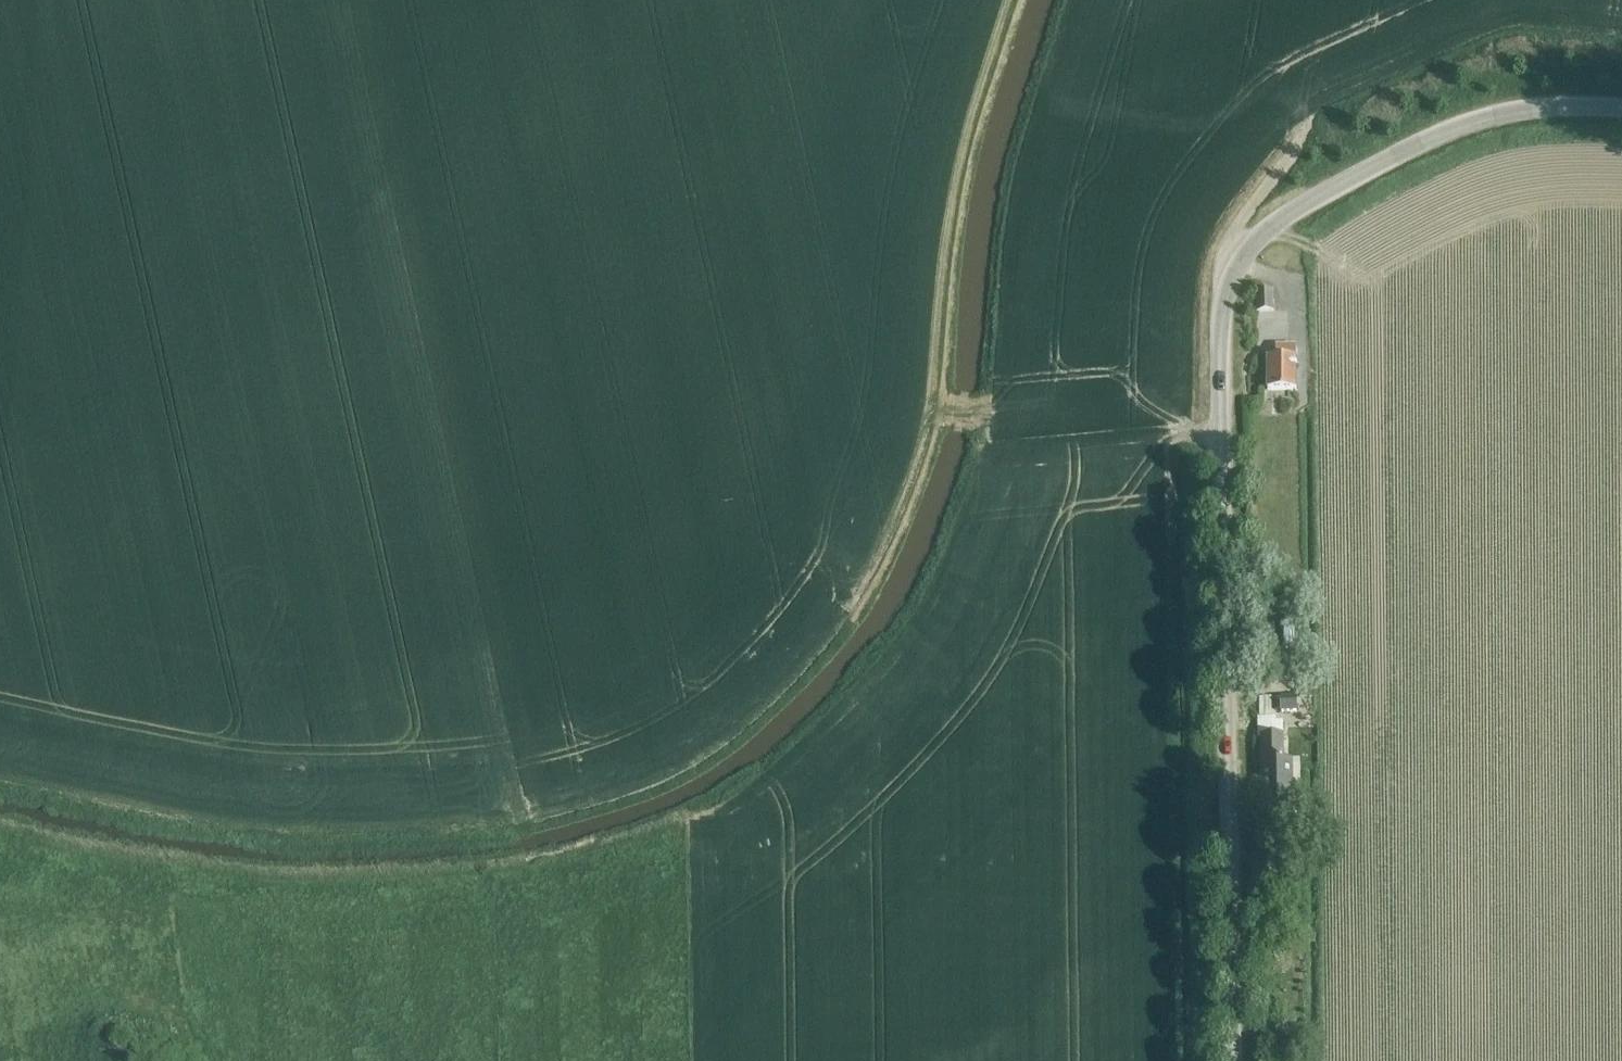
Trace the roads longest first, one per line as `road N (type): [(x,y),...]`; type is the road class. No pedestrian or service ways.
road 1 (unclassified): [(1238,1060),(1222,354),(1232,285),(1255,240),(1416,153),(1543,114),(1621,116)]

